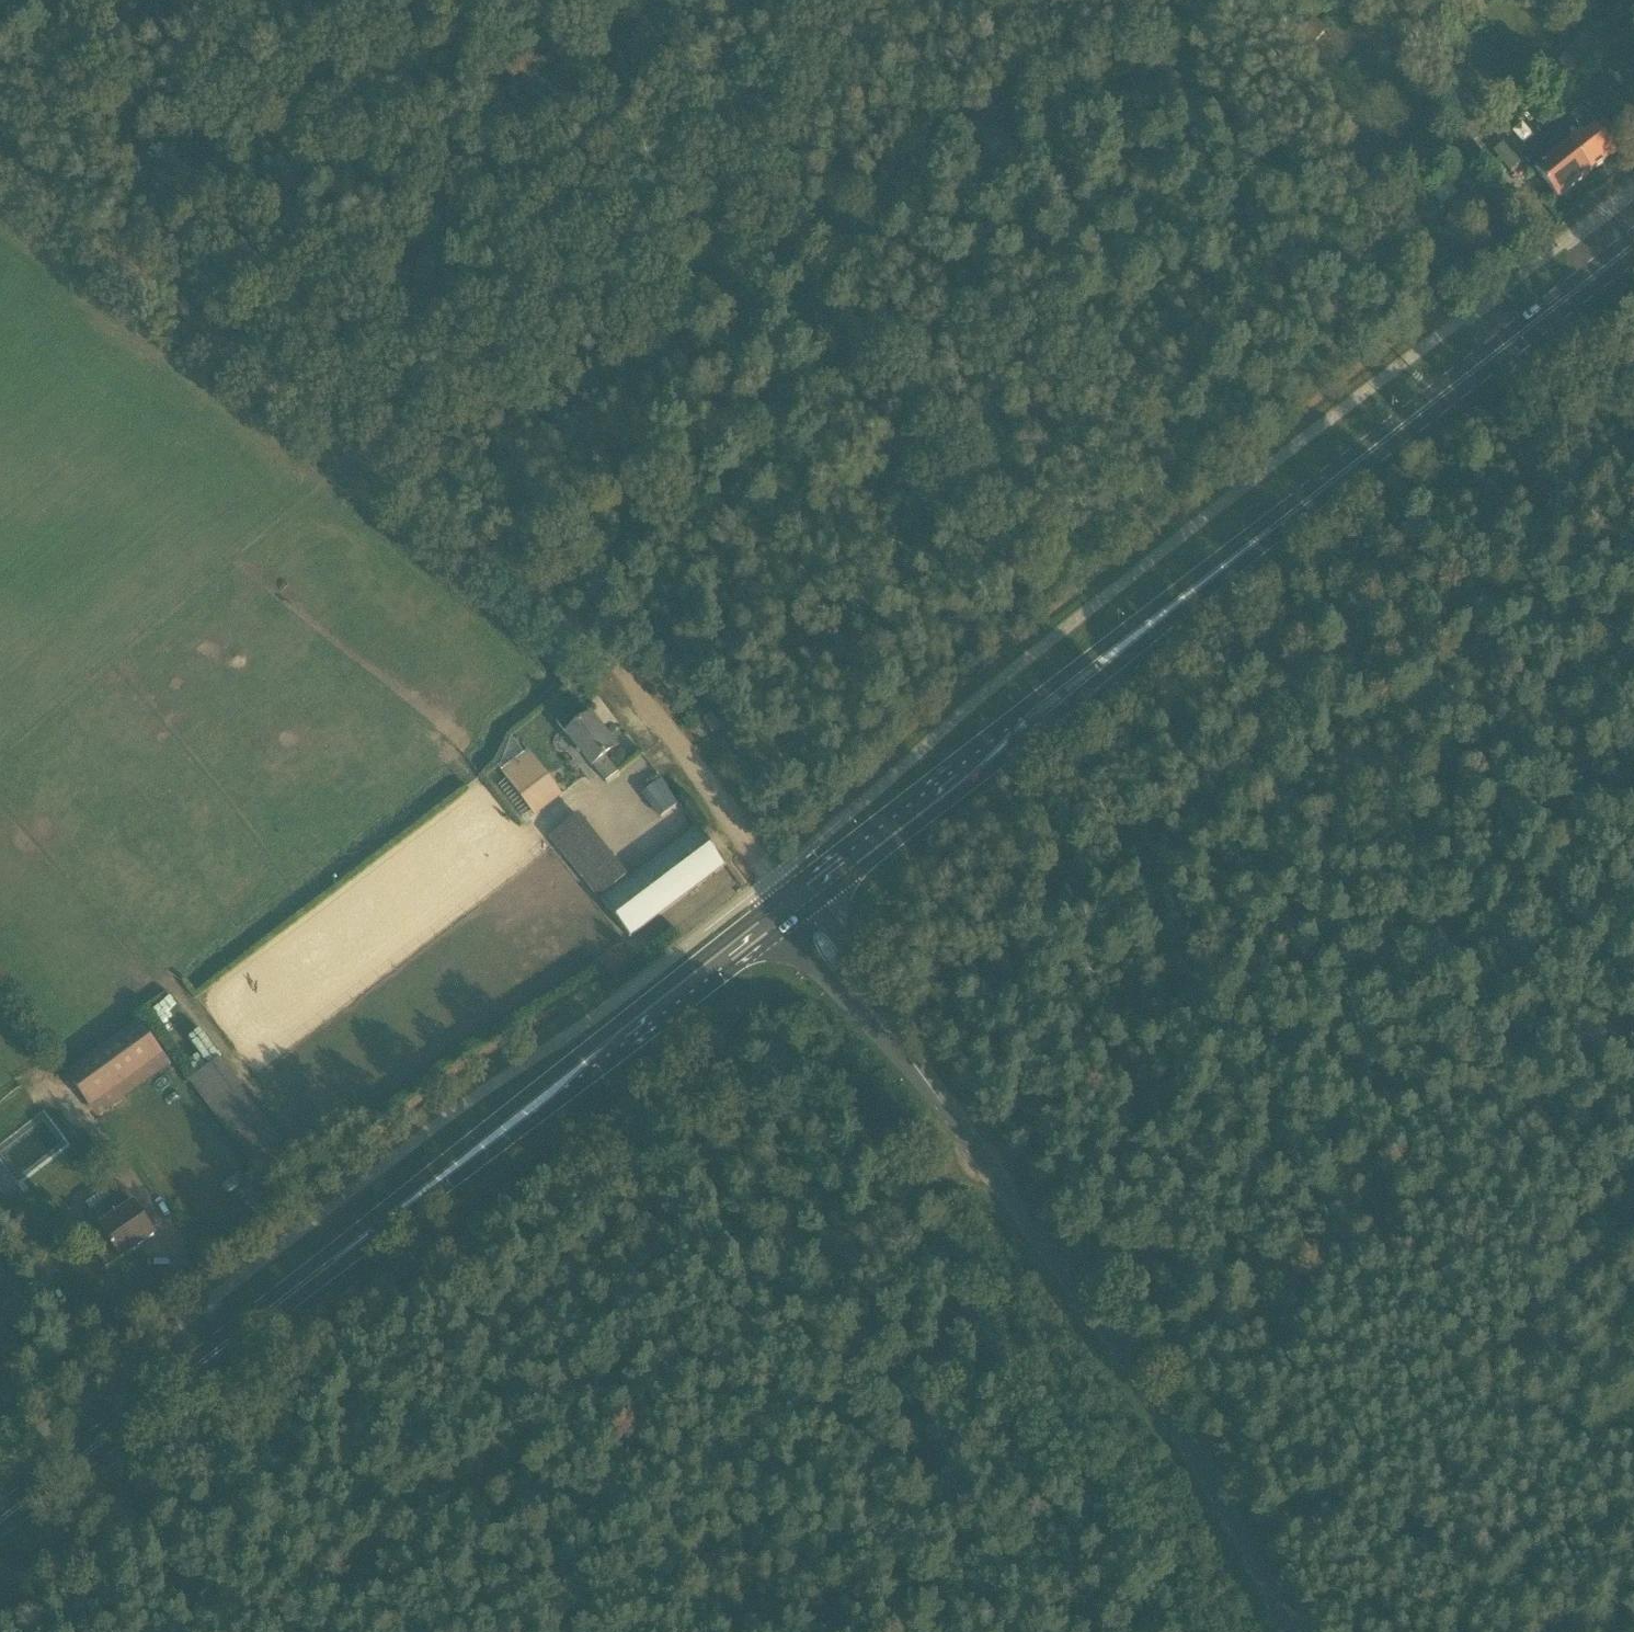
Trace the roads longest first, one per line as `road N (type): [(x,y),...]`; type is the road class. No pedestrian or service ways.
road 1 (primary): [(0,1522),(793,905)]
road 2 (track): [(232,1631),(518,1472),(490,1410),(506,1339),(560,1299),(617,1273),(855,1237),(895,1222),(977,1163)]
road 3 (unclassified): [(1291,1631),(1080,1302),(866,1007)]
road 4 (primary): [(1119,648),(1633,247)]
road 5 (track): [(489,572),(0,183)]
road 6 (track): [(793,905),(669,735),(591,652),(489,572)]
road 7 (primary): [(1003,739),(793,905)]
road 8 (primary): [(1003,739),(1036,729),(1071,703),(1105,675),(1119,648)]
road 9 (primary): [(1119,648),(1093,656),(1024,710),(1003,739)]
road 10 (unclassified): [(866,1007),(859,968),(834,930),(793,905)]
road 11 (unclassified): [(793,905),(830,981),(866,1007)]

